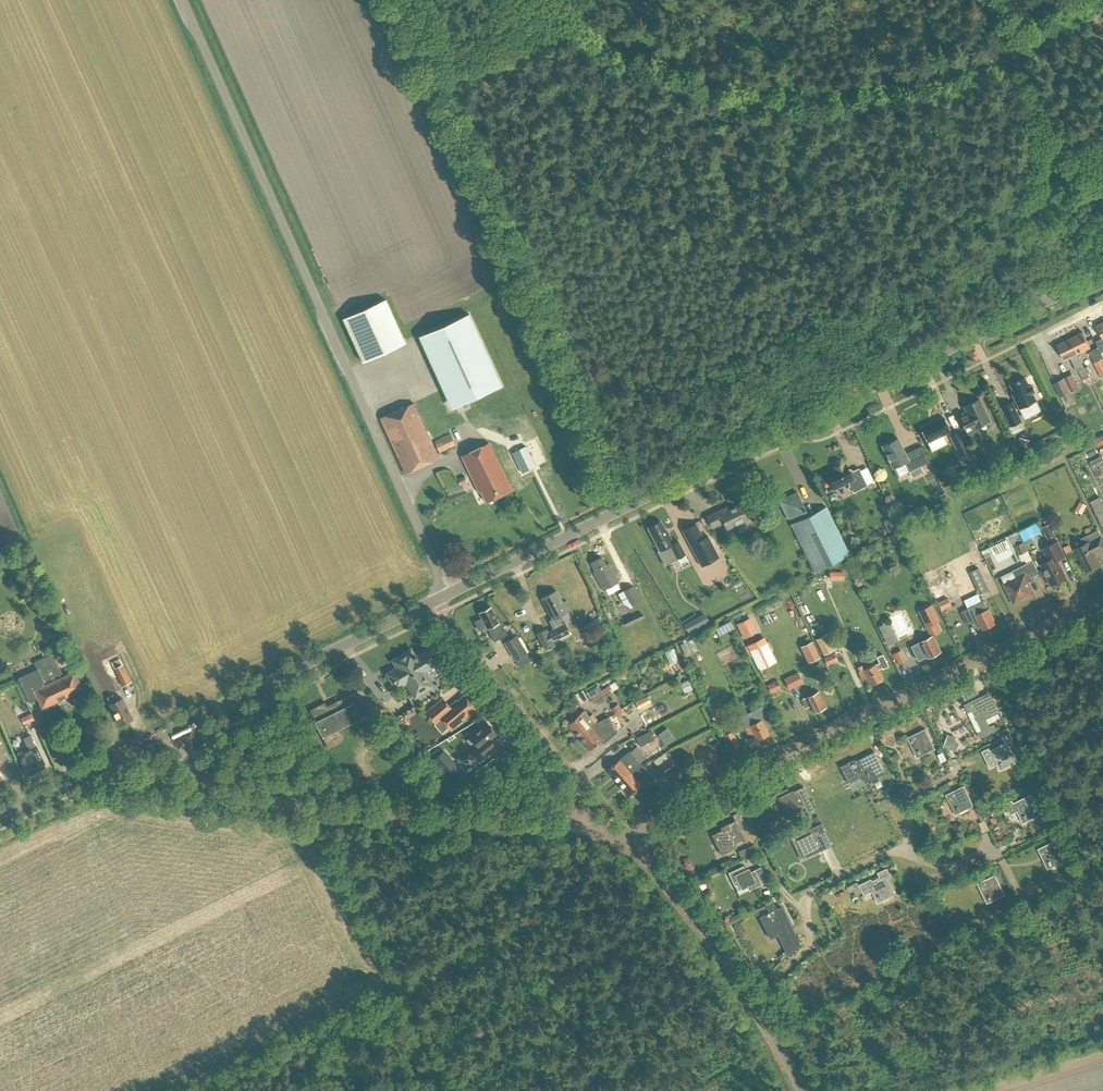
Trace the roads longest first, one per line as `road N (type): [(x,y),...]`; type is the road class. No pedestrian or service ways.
road 1 (tertiary): [(448,592),(1102,273)]
road 2 (unclassified): [(448,592),(182,0)]
road 3 (residential): [(634,842),(655,817),(1102,597)]
road 4 (unclassified): [(586,828),(226,797),(200,776),(173,728)]
road 5 (track): [(752,999),(806,949),(816,889),(896,848),(920,859),(947,858),(1005,836)]
road 6 (unclassified): [(804,1090),(729,965),(634,842)]
road 7 (tertiary): [(173,728),(430,601)]
road 8 (unclassified): [(586,828),(584,786),(430,601)]
road 9 (tertiary): [(0,813),(173,728)]
road 10 (track): [(1102,1031),(921,1090)]

